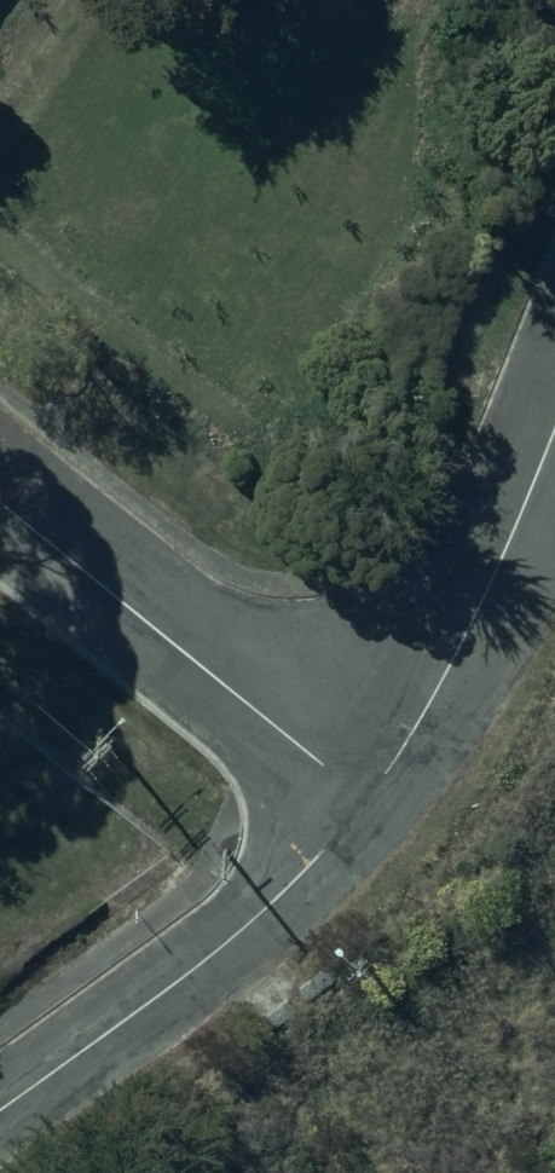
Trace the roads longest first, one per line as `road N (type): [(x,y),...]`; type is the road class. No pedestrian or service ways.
road 1 (residential): [(0,1110),(198,967),(369,801)]
road 2 (residential): [(0,504),(369,801)]
road 3 (residential): [(369,801),(499,562),(554,425)]

